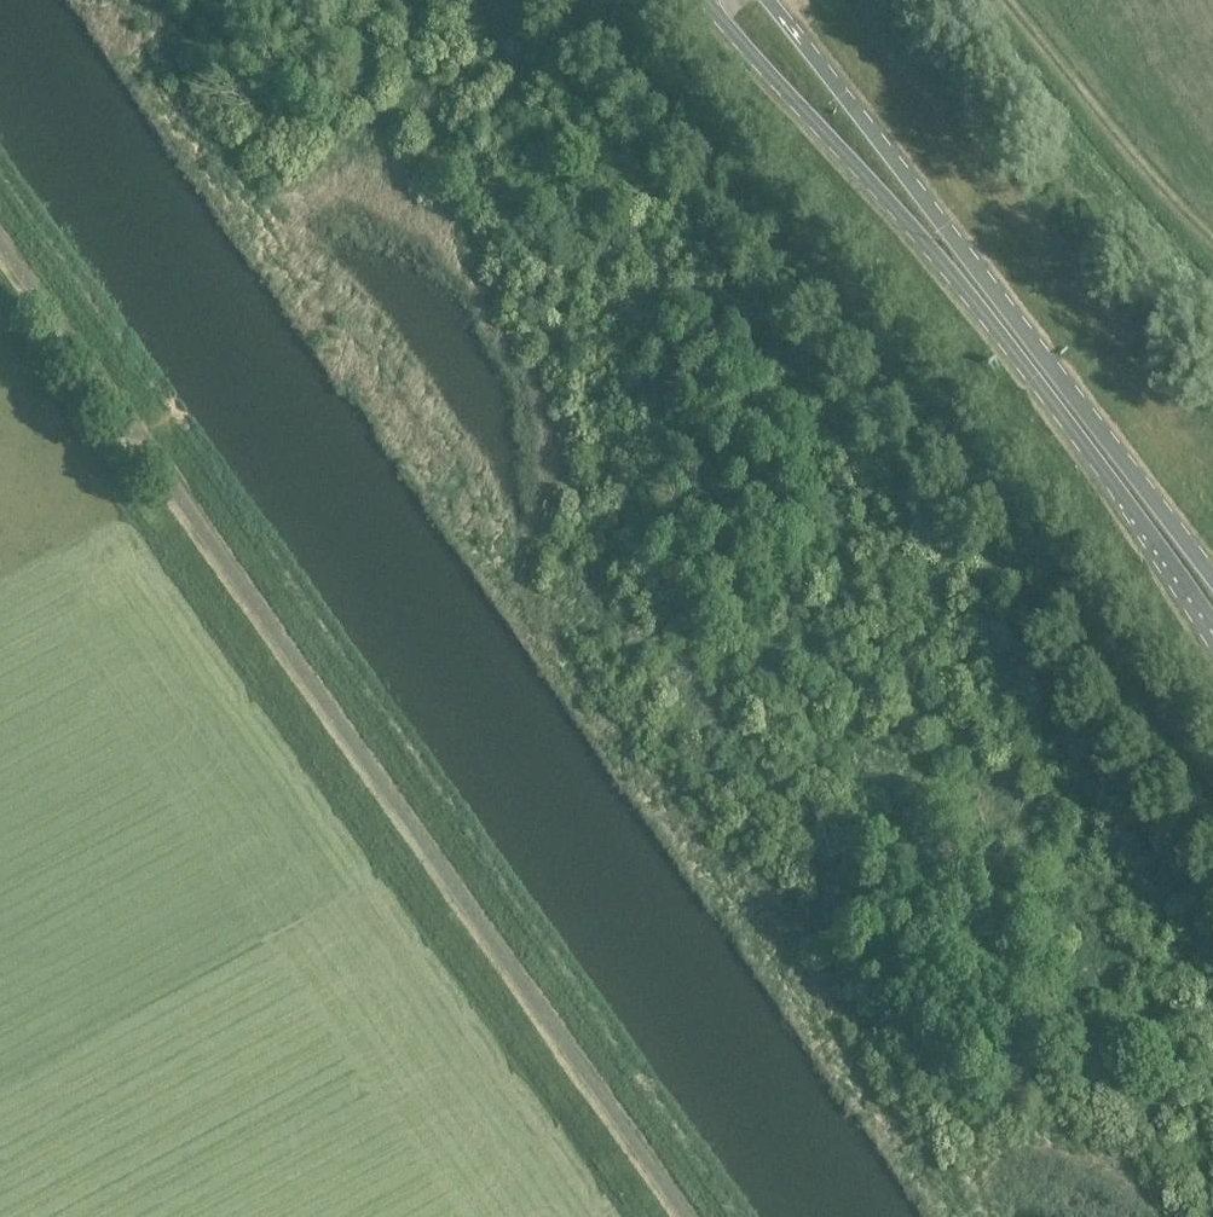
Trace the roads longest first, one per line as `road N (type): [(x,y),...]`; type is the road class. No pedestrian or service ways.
road 1 (secondary): [(713,0),(1056,409),(1212,631)]
road 2 (secondary): [(1212,594),(767,0)]

